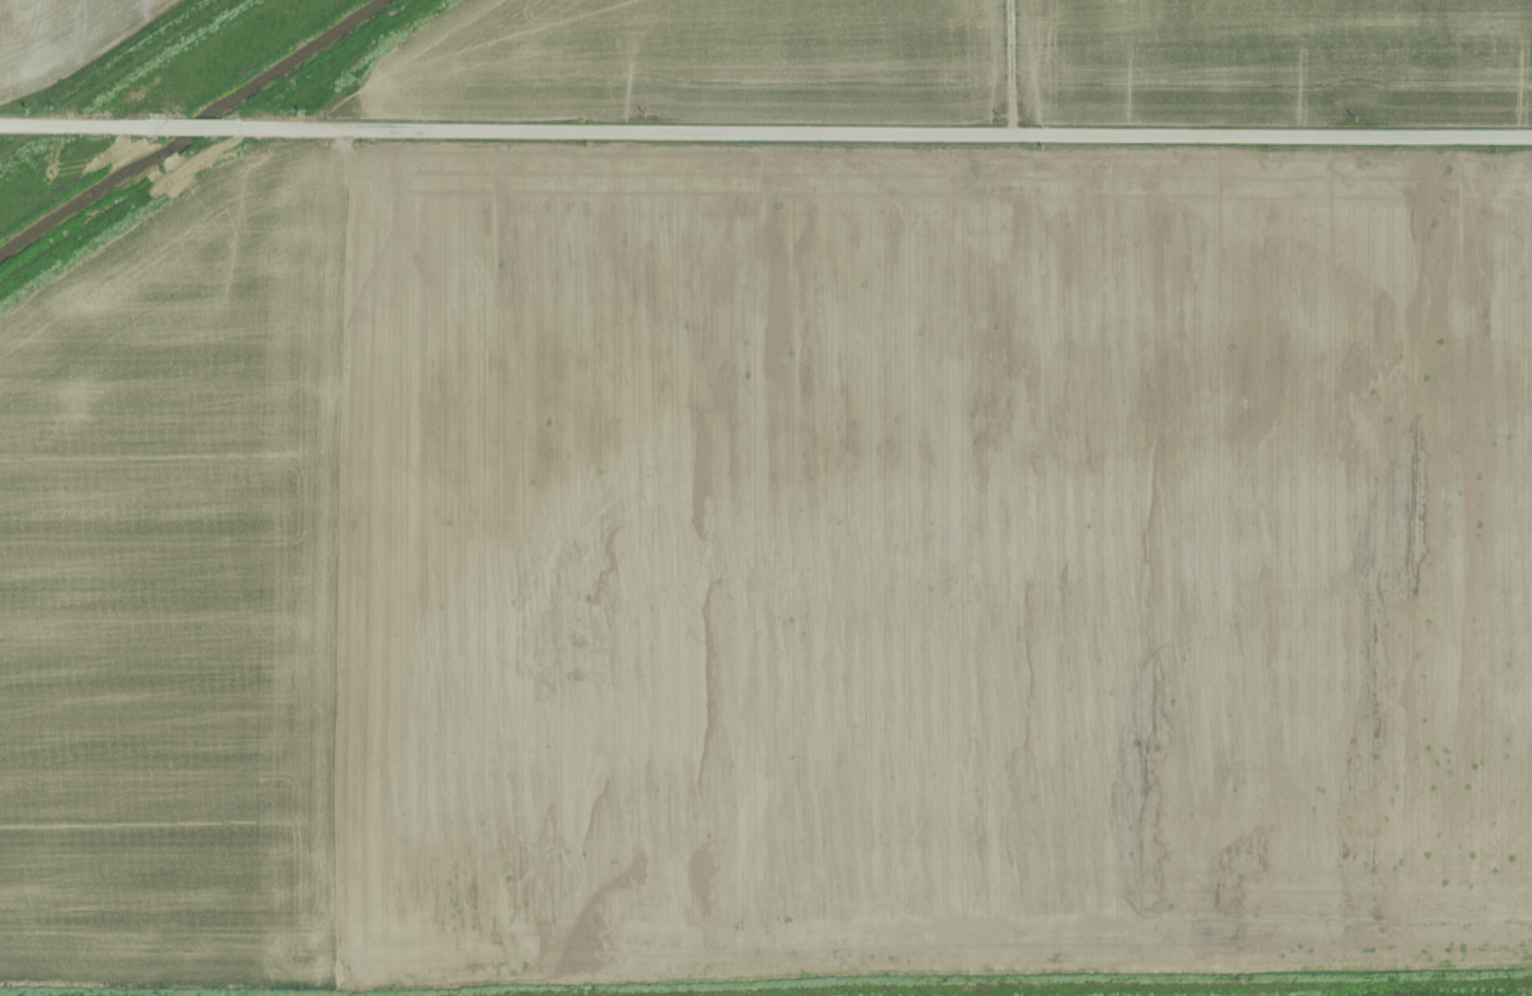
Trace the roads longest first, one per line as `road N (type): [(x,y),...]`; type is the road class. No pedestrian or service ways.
road 1 (tertiary): [(1531,136),(0,123)]
road 2 (residential): [(1008,135),(1005,0)]

